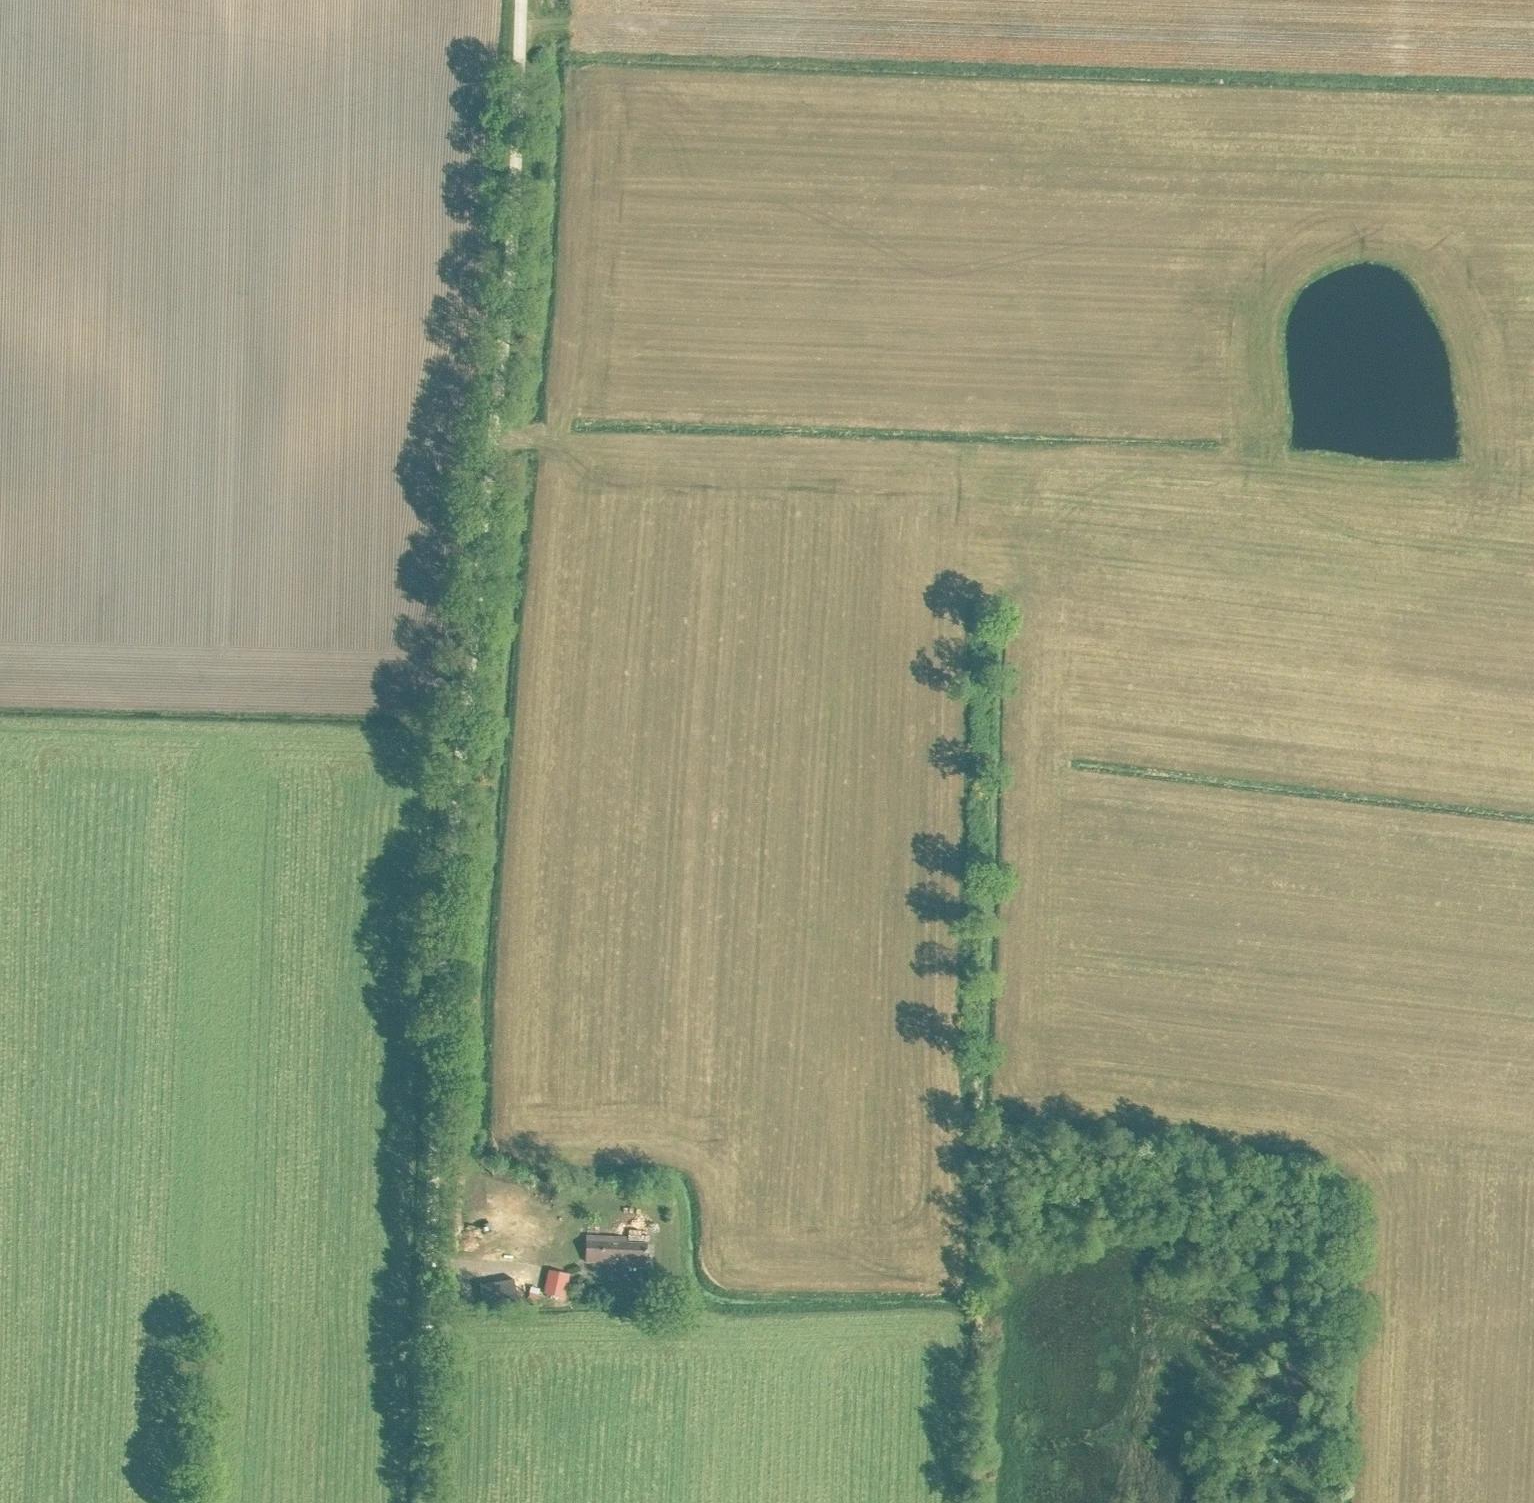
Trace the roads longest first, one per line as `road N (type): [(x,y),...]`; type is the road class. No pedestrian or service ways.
road 1 (unclassified): [(526,0),(515,264),(464,772),(433,1502)]

